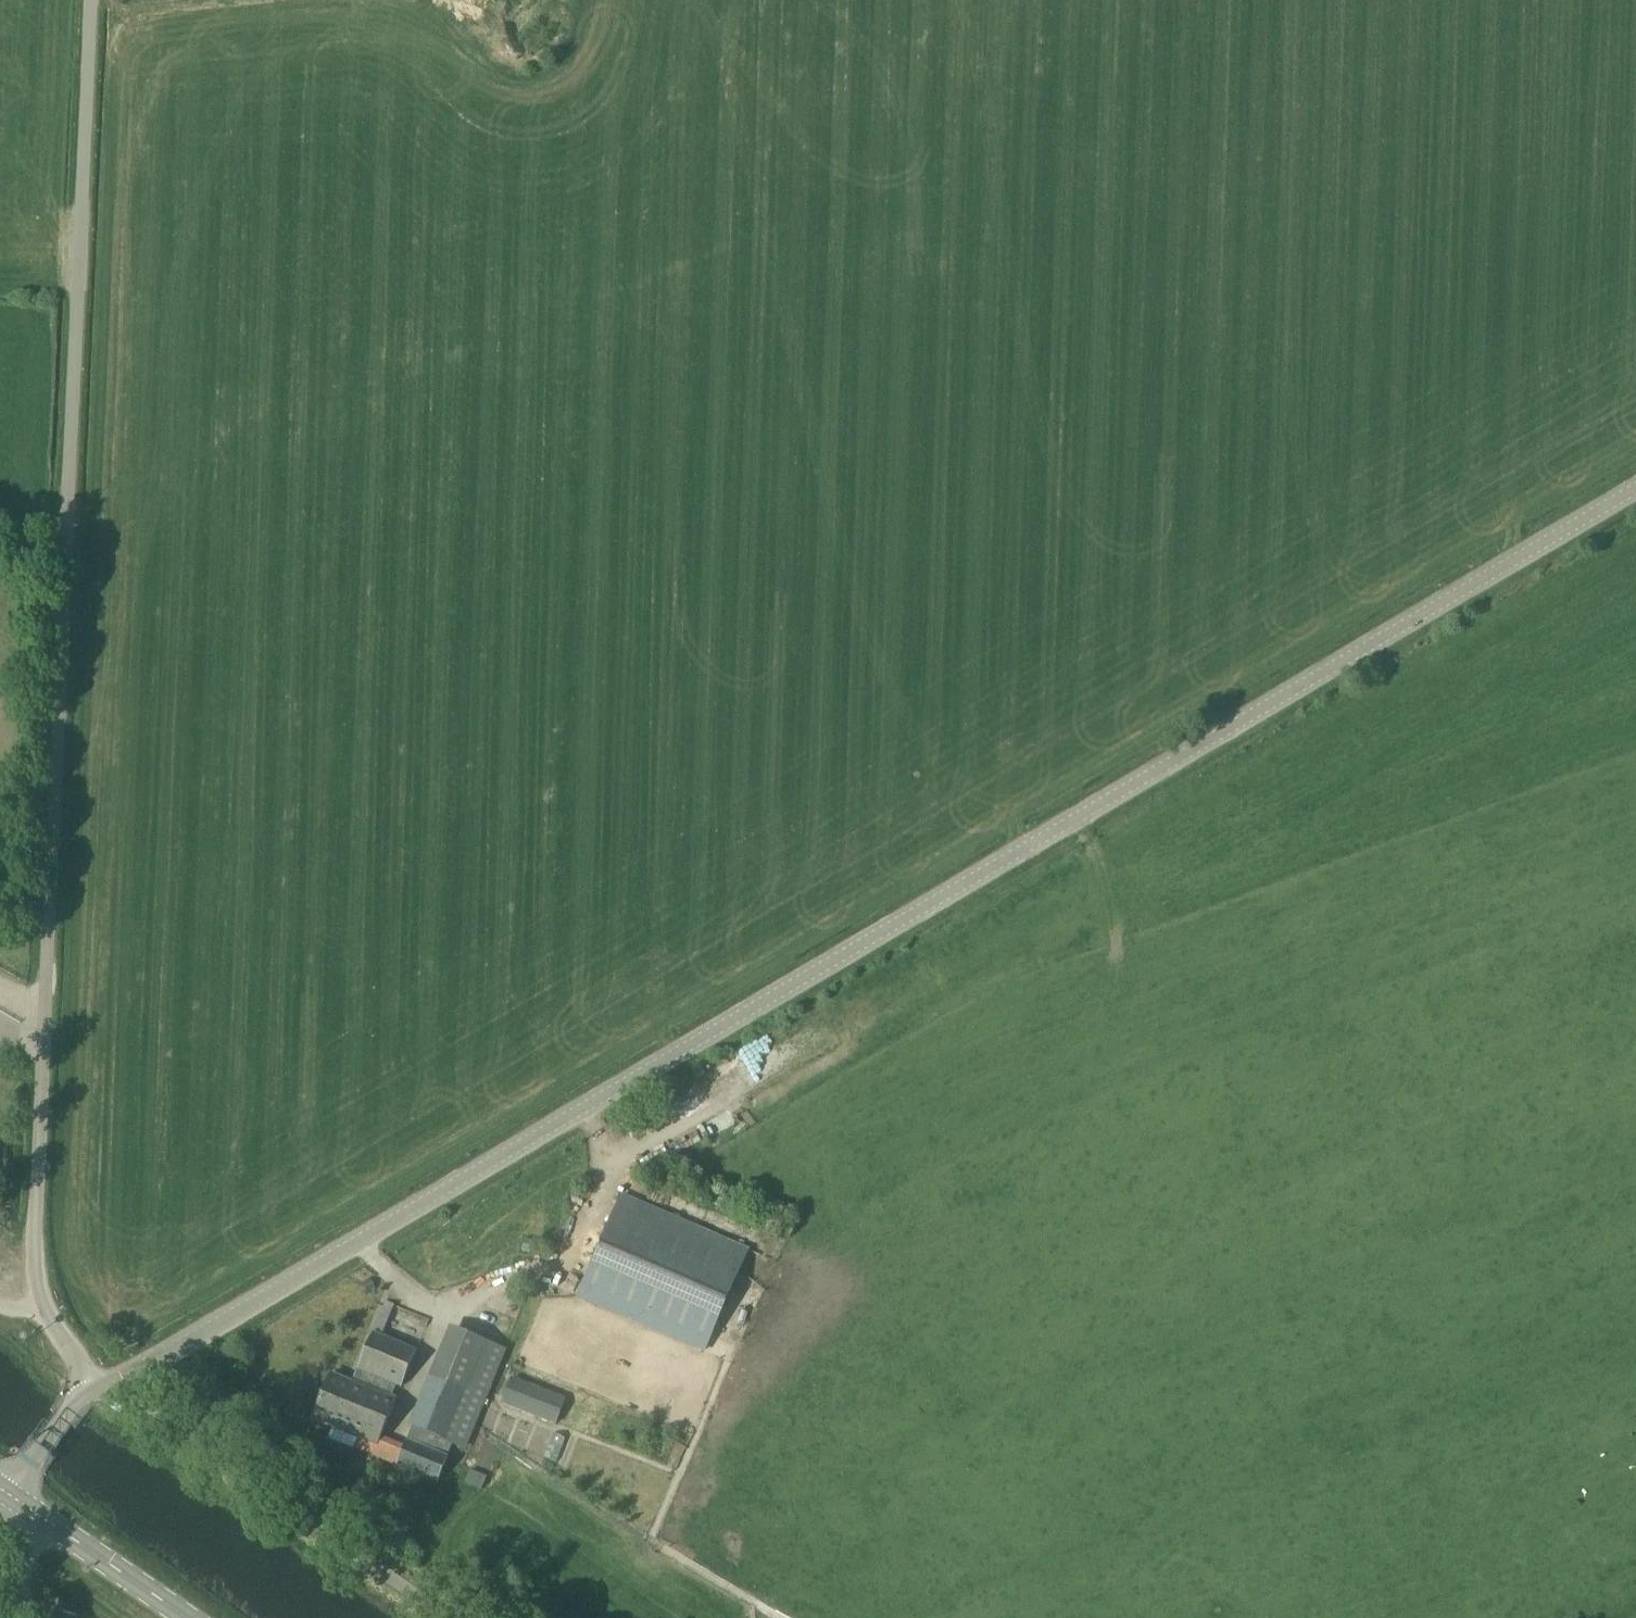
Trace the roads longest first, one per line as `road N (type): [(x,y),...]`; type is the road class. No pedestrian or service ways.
road 1 (tertiary): [(98,1389),(1635,488)]
road 2 (unclassified): [(30,1312),(90,0)]
road 3 (unclassified): [(431,1617),(98,1389)]
road 4 (secondary): [(179,1617),(27,1513)]
road 5 (tertiary): [(7,1497),(72,1402),(98,1389)]

